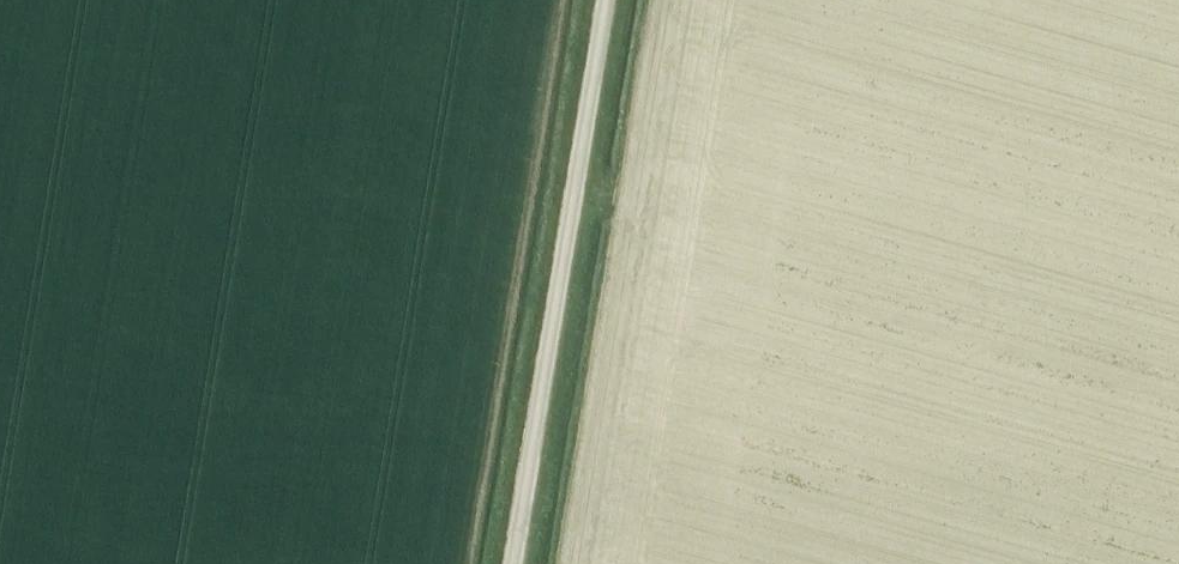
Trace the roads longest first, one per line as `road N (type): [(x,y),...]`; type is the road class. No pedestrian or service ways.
road 1 (unclassified): [(508,563),(596,0)]

